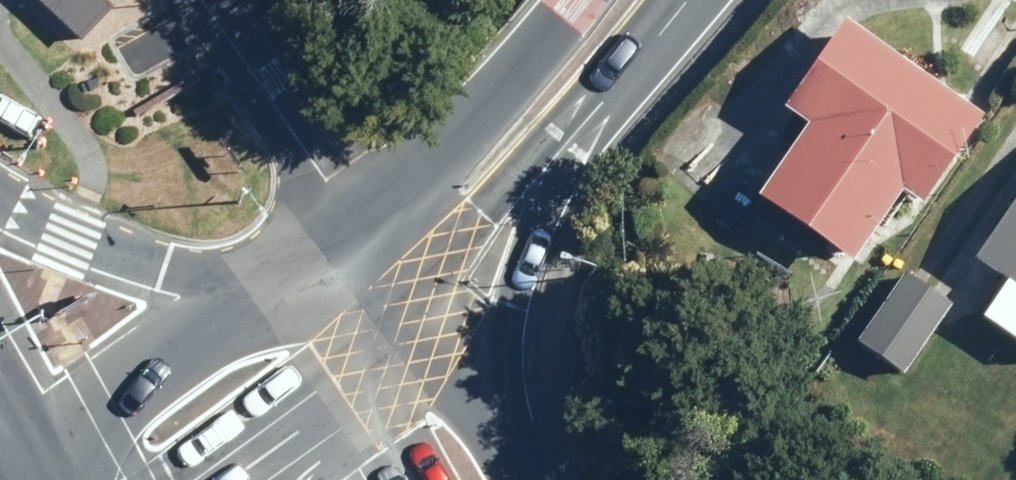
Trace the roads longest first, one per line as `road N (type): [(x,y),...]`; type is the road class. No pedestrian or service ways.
road 1 (secondary): [(300,262),(483,111),(585,0)]
road 2 (secondary): [(581,123),(522,252),(508,308),(498,383),(503,467)]
road 3 (primary): [(0,193),(44,223),(139,258),(230,267),(300,262)]
road 4 (secondary): [(62,448),(300,262)]
road 5 (secondary): [(581,123),(397,328)]
road 6 (secondary): [(397,328),(503,467)]
road 7 (secondary): [(341,381),(222,479)]
road 8 (secondary): [(672,0),(581,123)]
road 9 (secondary): [(341,381),(300,262)]
road 10 (secondary): [(410,479),(341,381)]

